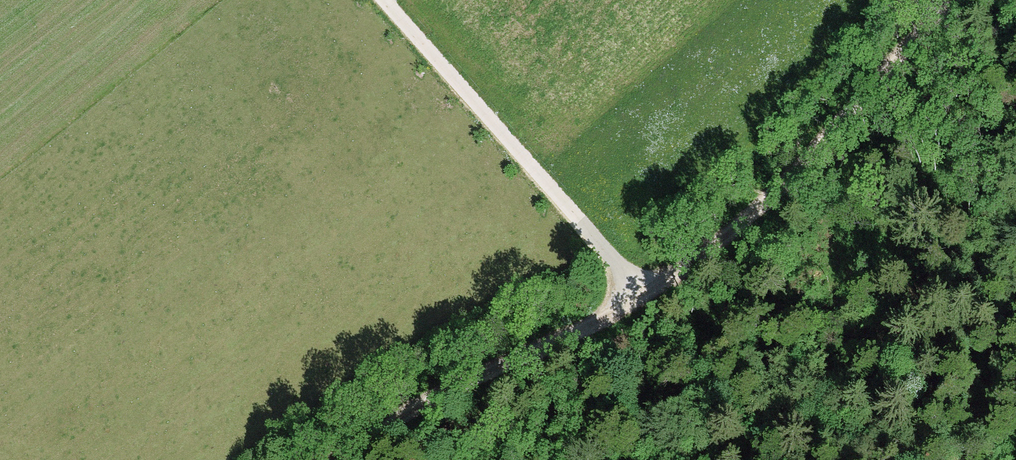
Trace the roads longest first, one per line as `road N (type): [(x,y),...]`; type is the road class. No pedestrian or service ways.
road 1 (track): [(319,459),(626,253),(745,186),(971,0)]
road 2 (track): [(626,253),(592,229),(385,0)]

